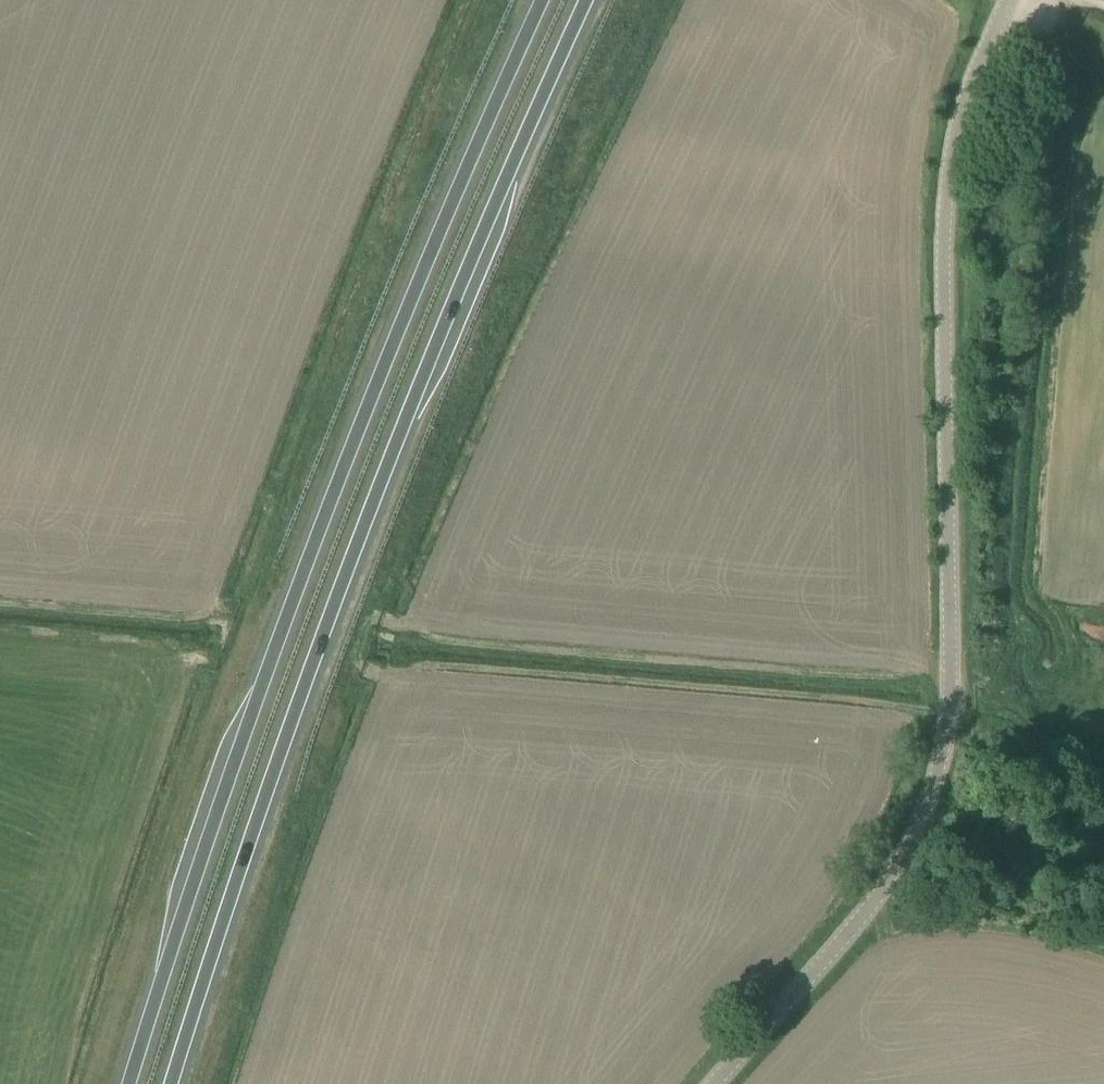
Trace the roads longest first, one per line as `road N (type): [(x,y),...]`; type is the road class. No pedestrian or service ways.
road 1 (unclassified): [(715,1083),(873,902),(934,796),(951,653),(948,180),(976,70),(1011,0)]
road 2 (trunk): [(167,1083),(312,663),(495,205),(588,0)]
road 3 (trunk): [(540,0),(451,192),(259,683),(125,1083)]
road 4 (track): [(1030,682),(1025,639),(1005,592),(1010,545)]
road 5 (track): [(1018,622),(992,689),(947,716)]

